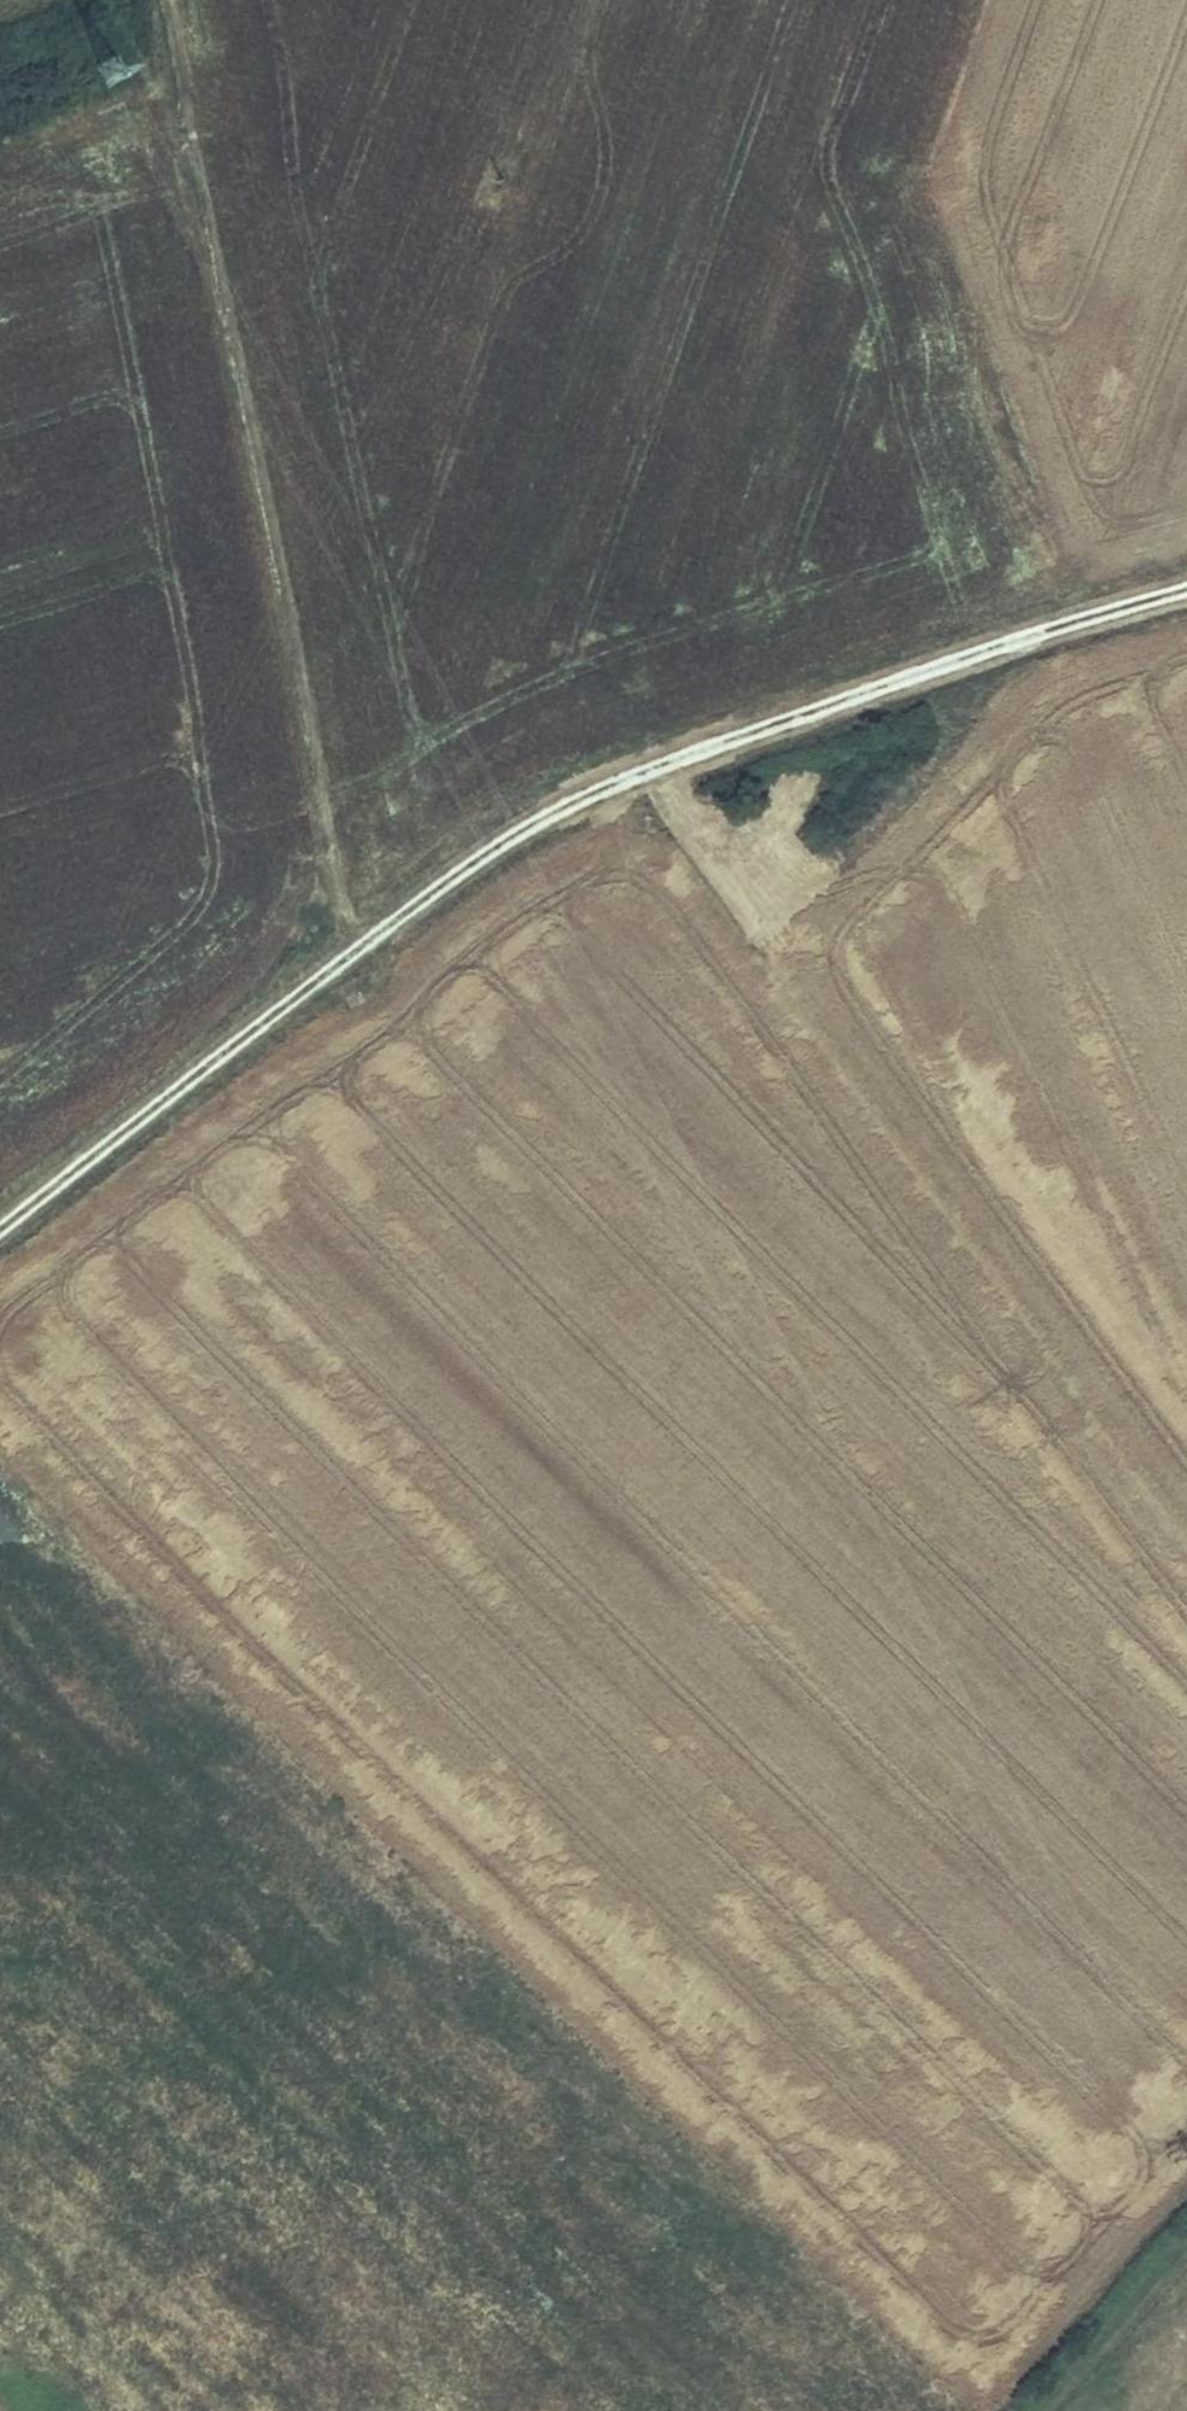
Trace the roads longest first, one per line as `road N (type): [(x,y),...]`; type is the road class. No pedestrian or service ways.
road 1 (track): [(1186,595),(1030,636),(641,770),(436,895),(0,1239)]
road 2 (track): [(154,0),(261,482),(334,887),(362,953)]

